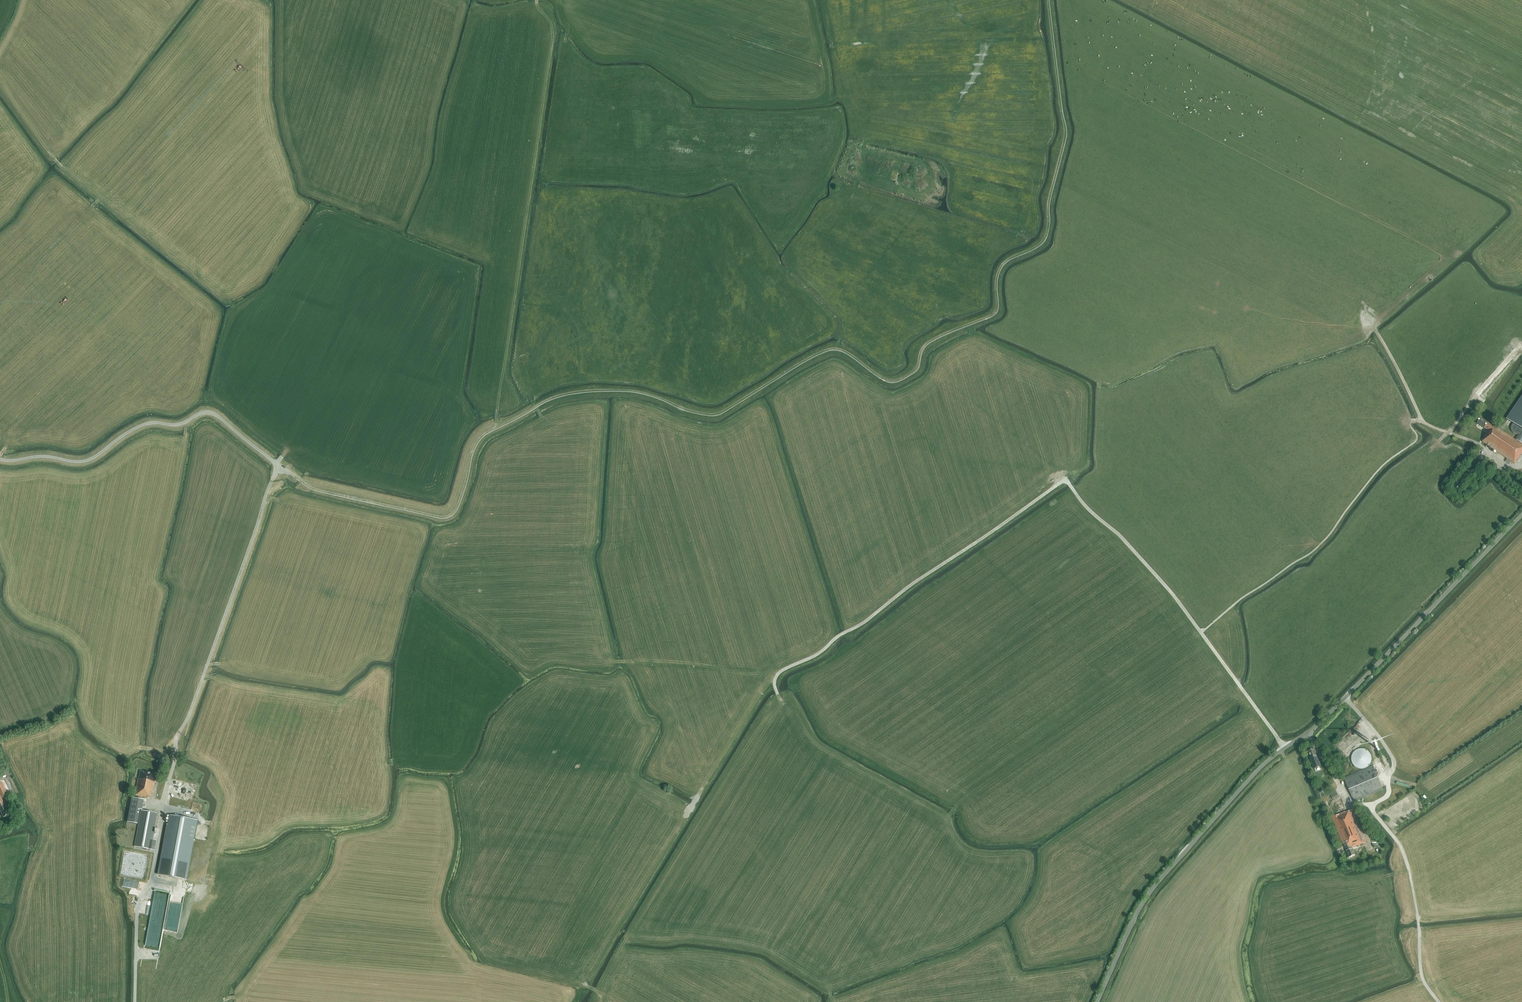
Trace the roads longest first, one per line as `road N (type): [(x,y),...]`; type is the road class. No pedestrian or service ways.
road 1 (unclassified): [(781,702),(775,688),(783,671),(817,657),(1062,484),(1138,555),(1202,634)]
road 2 (tertiary): [(1285,748),(1346,697),(1521,515)]
road 3 (track): [(290,473),(209,412),(179,424),(144,424),(86,461),(0,459)]
road 4 (tertiary): [(1098,1001),(1152,890),(1285,748)]
road 5 (unclassified): [(1202,634),(1314,553),(1384,466),(1420,441)]
road 6 (unclassified): [(1285,748),(1202,634)]
road 7 (track): [(149,885),(136,912),(135,1001)]

